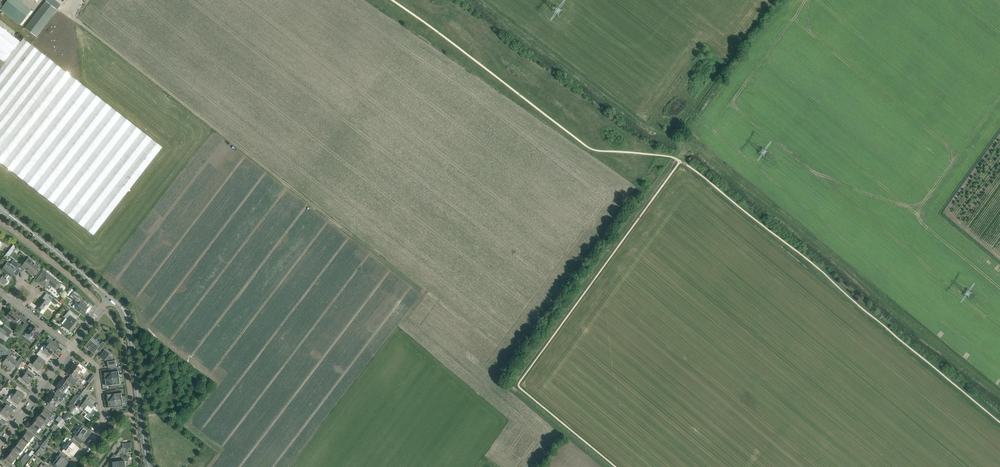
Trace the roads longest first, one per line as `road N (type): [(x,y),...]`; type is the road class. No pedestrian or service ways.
road 1 (tertiary): [(149,466),(127,318),(111,297)]
road 2 (residential): [(72,346),(97,366),(104,423),(72,466)]
road 3 (tertiary): [(111,297),(0,208)]
road 4 (residential): [(72,346),(0,446)]

